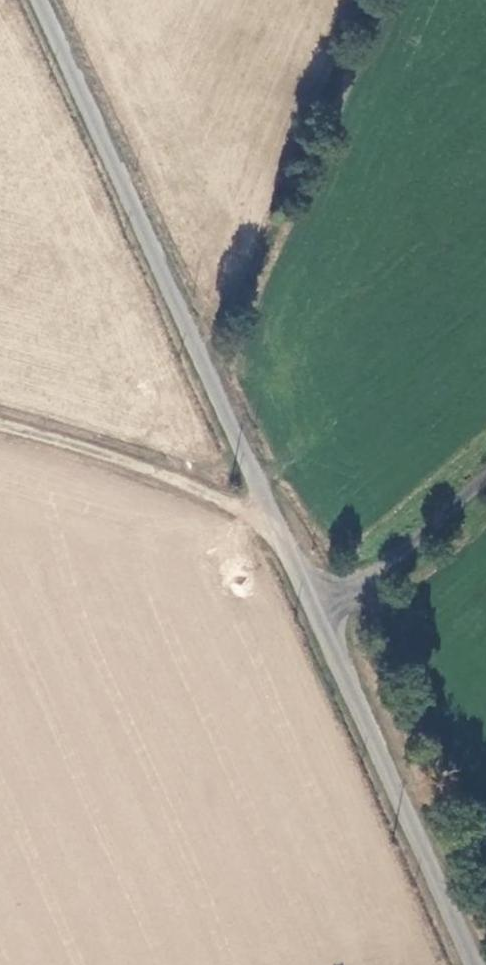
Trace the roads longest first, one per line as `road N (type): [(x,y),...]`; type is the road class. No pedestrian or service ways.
road 1 (unclassified): [(323,614),(268,512),(40,0)]
road 2 (unclassified): [(477,964),(323,614)]
road 3 (track): [(0,426),(268,512)]
road 4 (unclassified): [(323,614),(485,473)]

